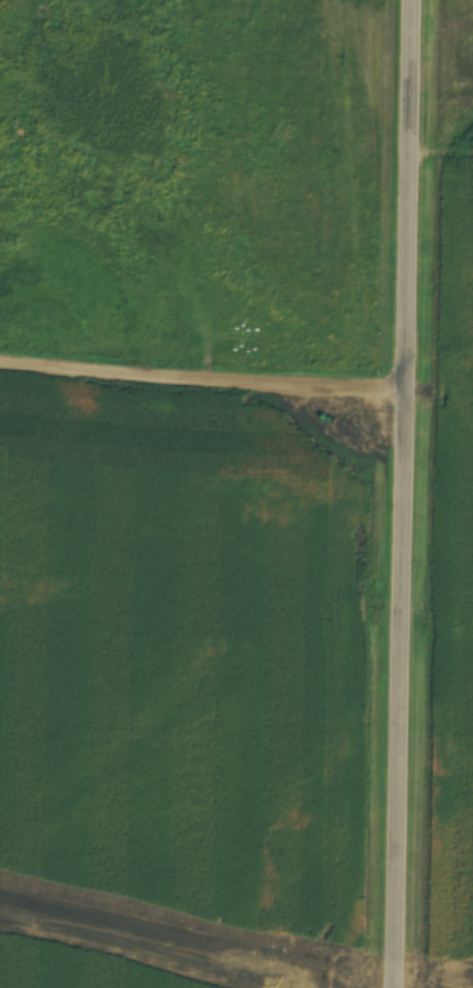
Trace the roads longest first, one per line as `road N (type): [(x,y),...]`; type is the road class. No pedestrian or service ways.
road 1 (residential): [(401,987),(419,0)]

